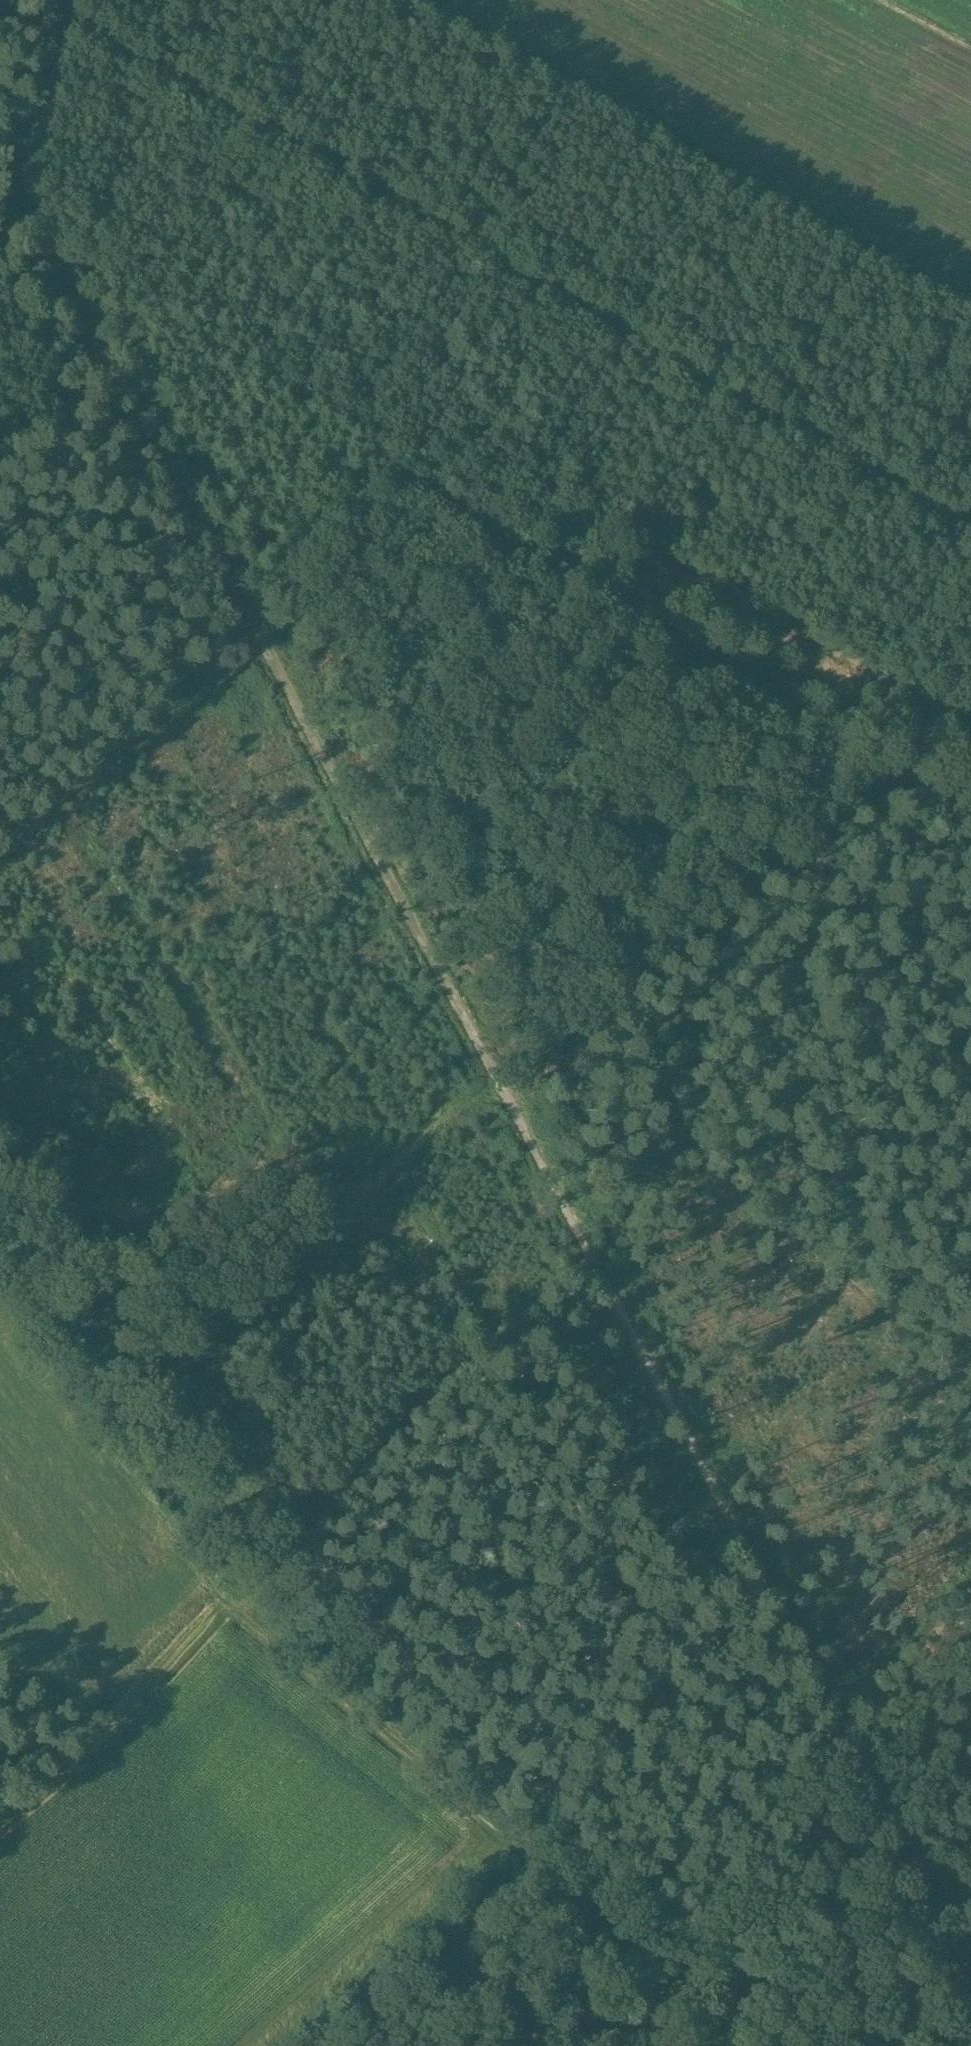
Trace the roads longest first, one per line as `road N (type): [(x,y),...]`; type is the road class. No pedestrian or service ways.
road 1 (track): [(72,22),(35,132),(30,192),(699,1469),(970,1967)]

